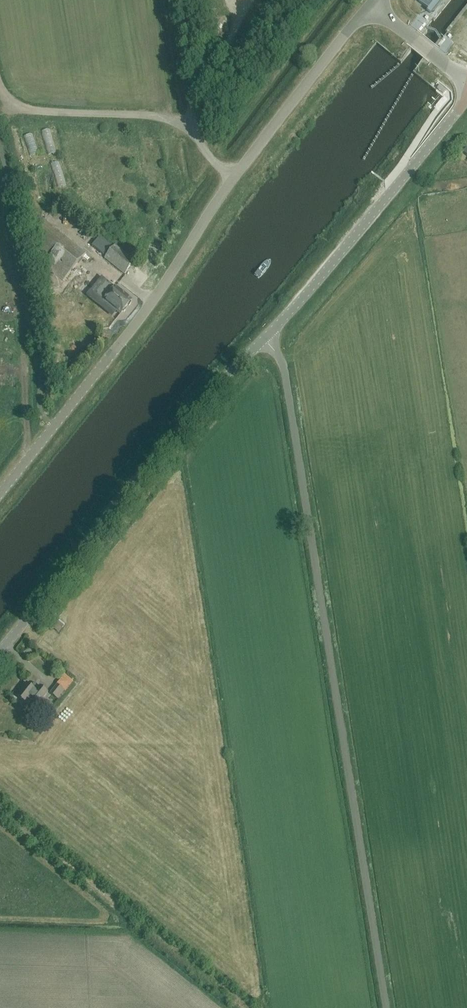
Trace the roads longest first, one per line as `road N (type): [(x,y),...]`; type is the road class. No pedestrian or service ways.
road 1 (unclassified): [(386,1007),(285,372),(265,338)]
road 2 (tertiary): [(371,4),(0,493)]
road 3 (tertiary): [(0,651),(184,425),(265,338)]
road 4 (tertiary): [(265,338),(466,97)]
road 5 (track): [(236,175),(207,154),(195,132),(192,92),(249,0)]
road 6 (track): [(195,132),(155,115),(28,111),(0,89)]
road 7 (track): [(28,458),(22,326)]
road 8 (tertiary): [(466,81),(371,4)]

